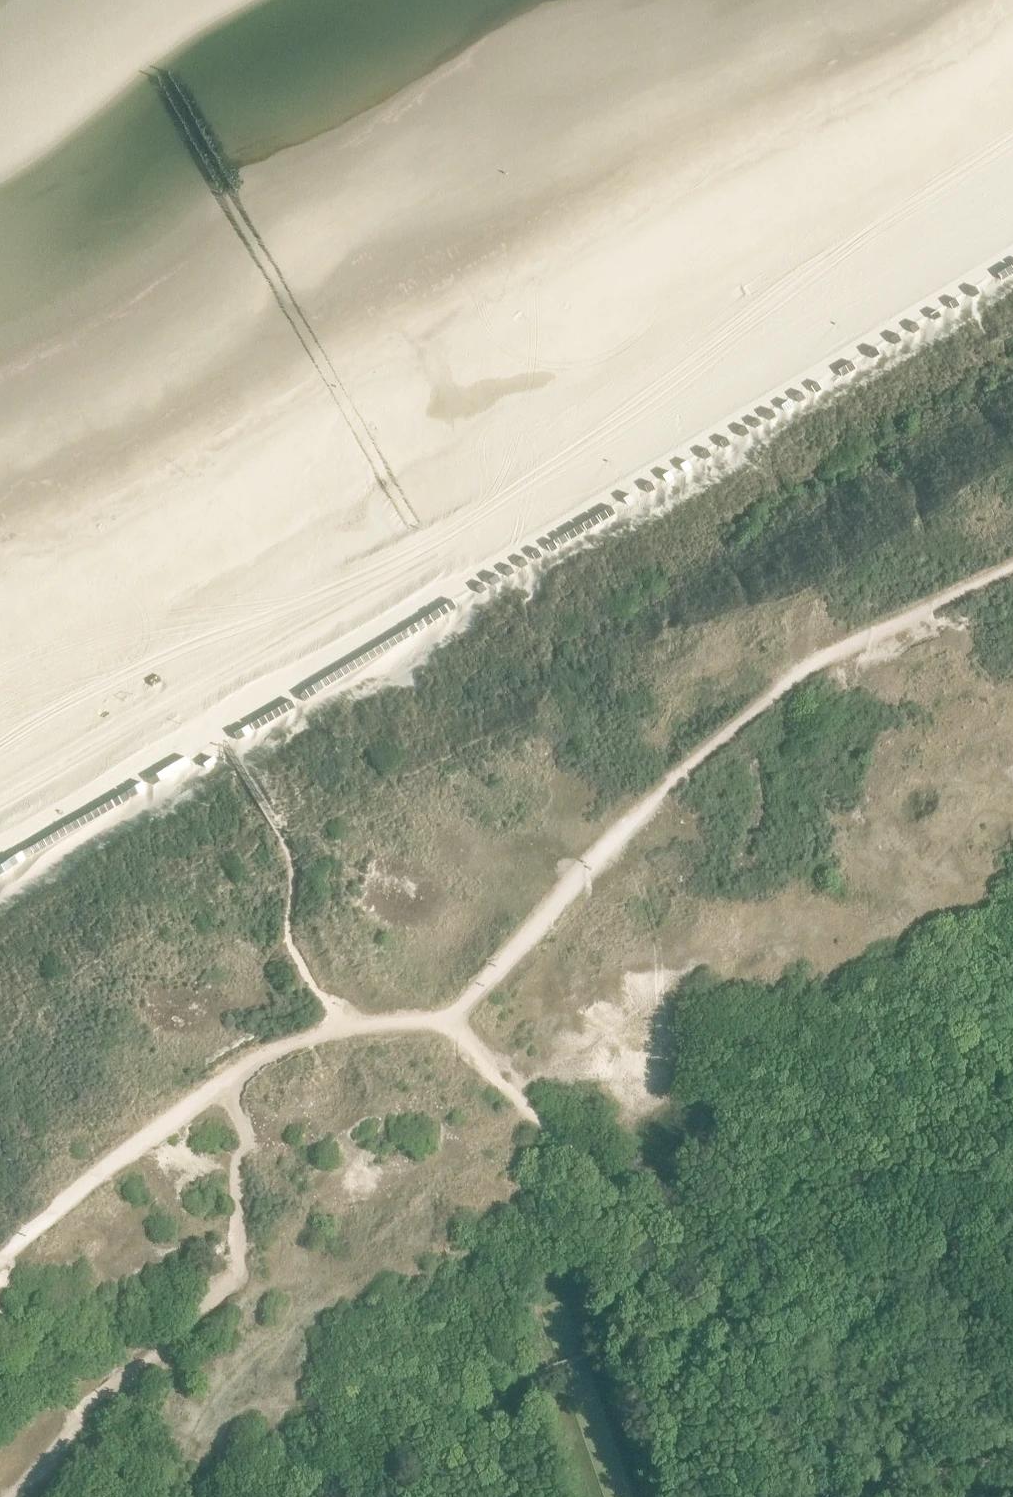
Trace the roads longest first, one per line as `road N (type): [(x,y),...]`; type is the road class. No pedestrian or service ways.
road 1 (track): [(0,1251),(163,1119),(270,1048),(322,1024),(444,1020),(737,722),(855,639),(1012,564)]
road 2 (track): [(688,1325),(757,1496)]

